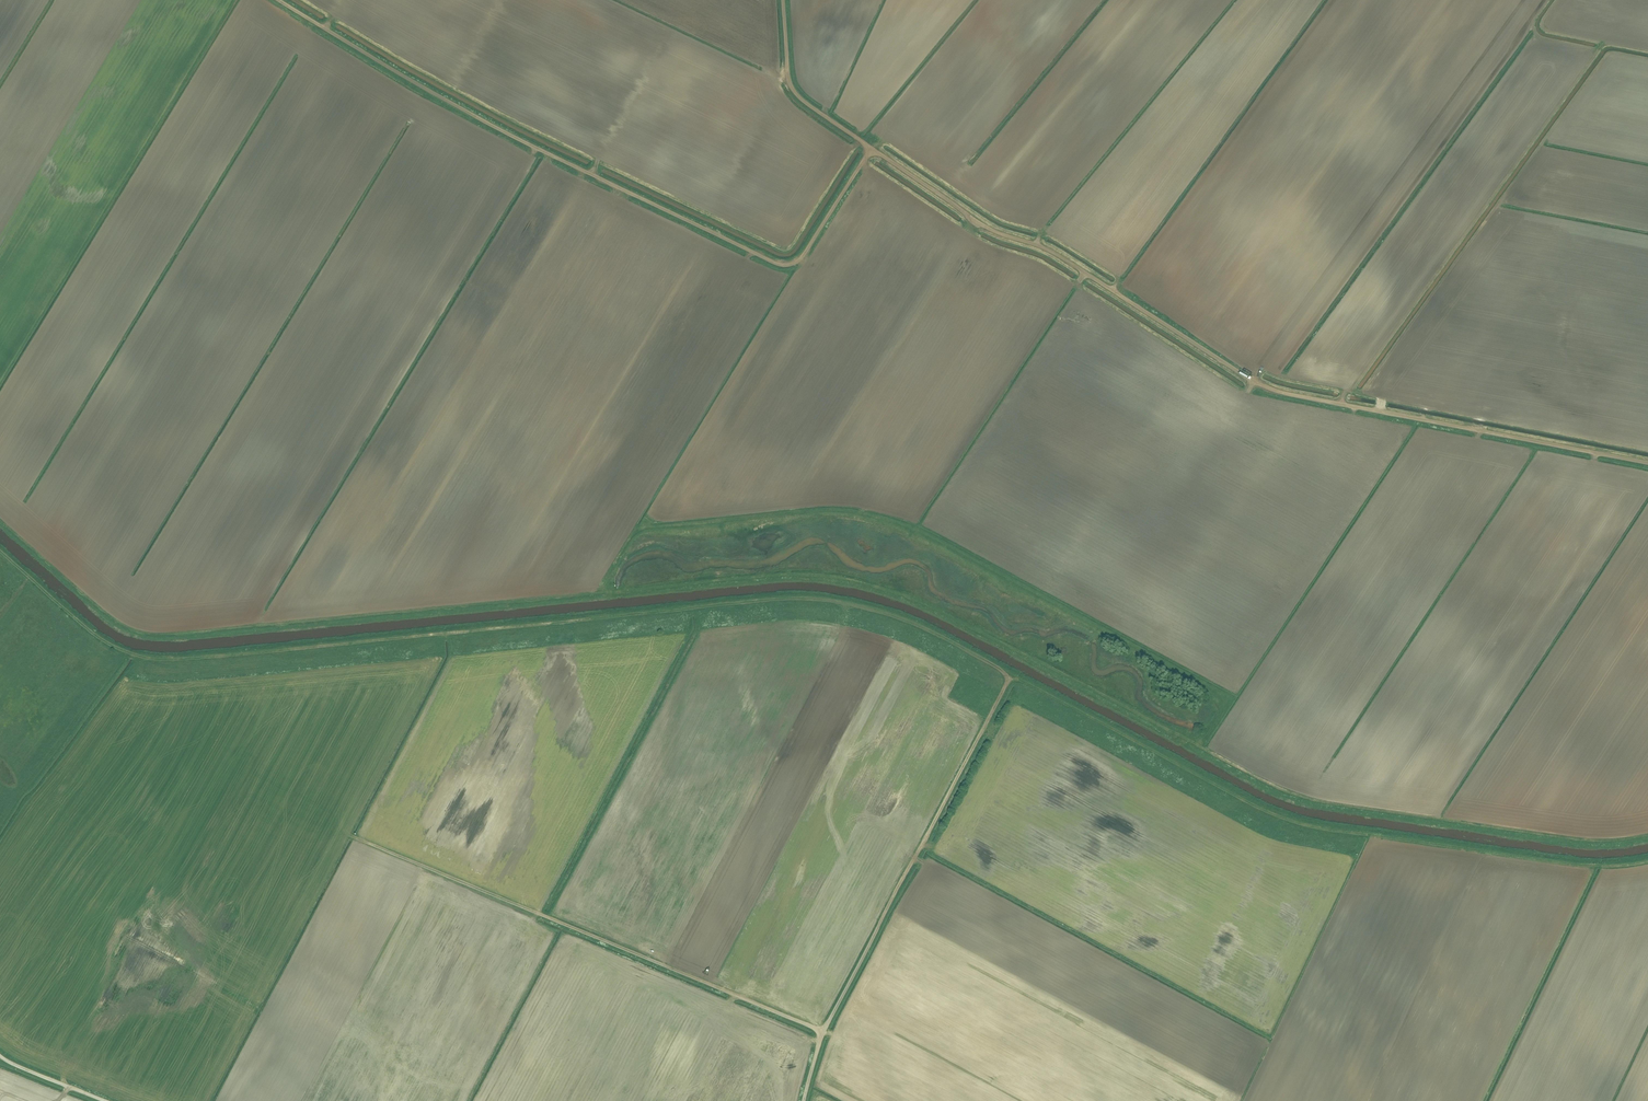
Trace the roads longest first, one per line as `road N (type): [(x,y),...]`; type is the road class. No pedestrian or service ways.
road 1 (track): [(921,844),(1016,676),(1297,820),(1574,862),(1647,859)]
road 2 (unclassified): [(872,148),(992,231),(1055,254),(1280,392),(1647,463)]
road 3 (track): [(1202,749),(1225,707),(1214,690),(926,534),(881,518),(830,511),(641,529),(604,593)]
road 4 (unclassified): [(872,148),(802,258),(775,264),(504,132),(279,0)]
road 5 (track): [(604,593),(146,634),(125,628),(0,522)]
road 6 (track): [(1202,749),(931,607),(856,582),(787,576),(604,593)]
road 7 (track): [(822,1033),(341,832)]
road 8 (track): [(1647,837),(1569,839),(1311,799),(1202,749)]
road 9 (track): [(641,529),(802,258)]
road 10 (unclassified): [(912,861),(822,1033),(803,1100)]
road 11 (unclassified): [(872,148),(792,88),(783,0)]

